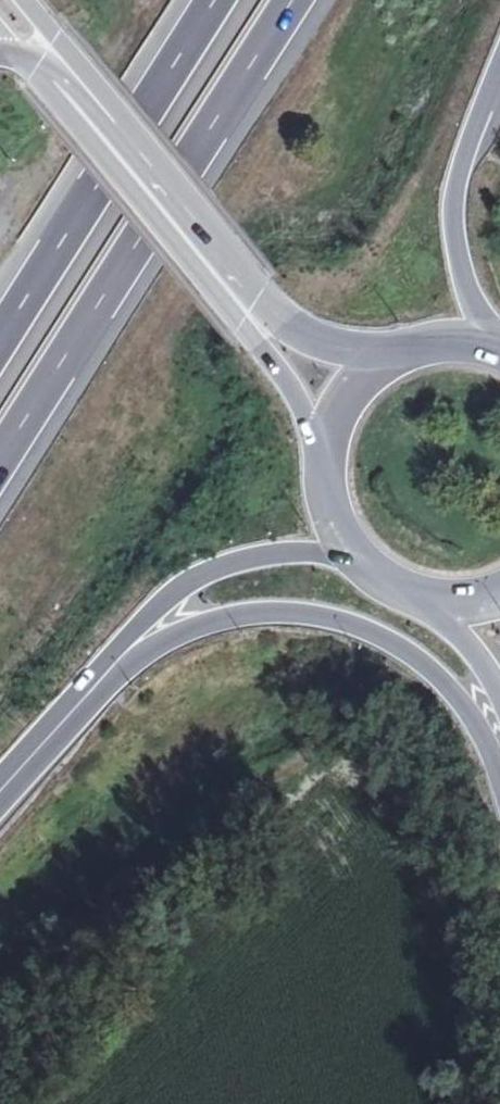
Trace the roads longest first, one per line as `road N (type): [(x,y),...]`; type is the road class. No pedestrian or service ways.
road 1 (motorway): [(54,730),(164,642),(230,617),(282,611),(360,626),(412,654),(462,705),(499,770)]
road 2 (motorway): [(0,462),(294,0)]
road 3 (secondary): [(9,52),(257,336),(299,393),(324,451)]
road 4 (secondary): [(392,352),(326,339),(298,322),(62,48)]
road 5 (motorway): [(216,0),(0,342)]
road 6 (motorway): [(54,730),(143,619),(199,577),(272,554),(362,563)]
road 7 (motorway): [(493,340),(464,278),(453,201),(499,68)]
road 8 (secondary): [(392,352),(359,377),(336,411),(324,451)]
road 9 (secondary): [(428,599),(456,624),(499,699)]
road 10 (secondary): [(324,451),(325,492),(338,530),(362,563)]

